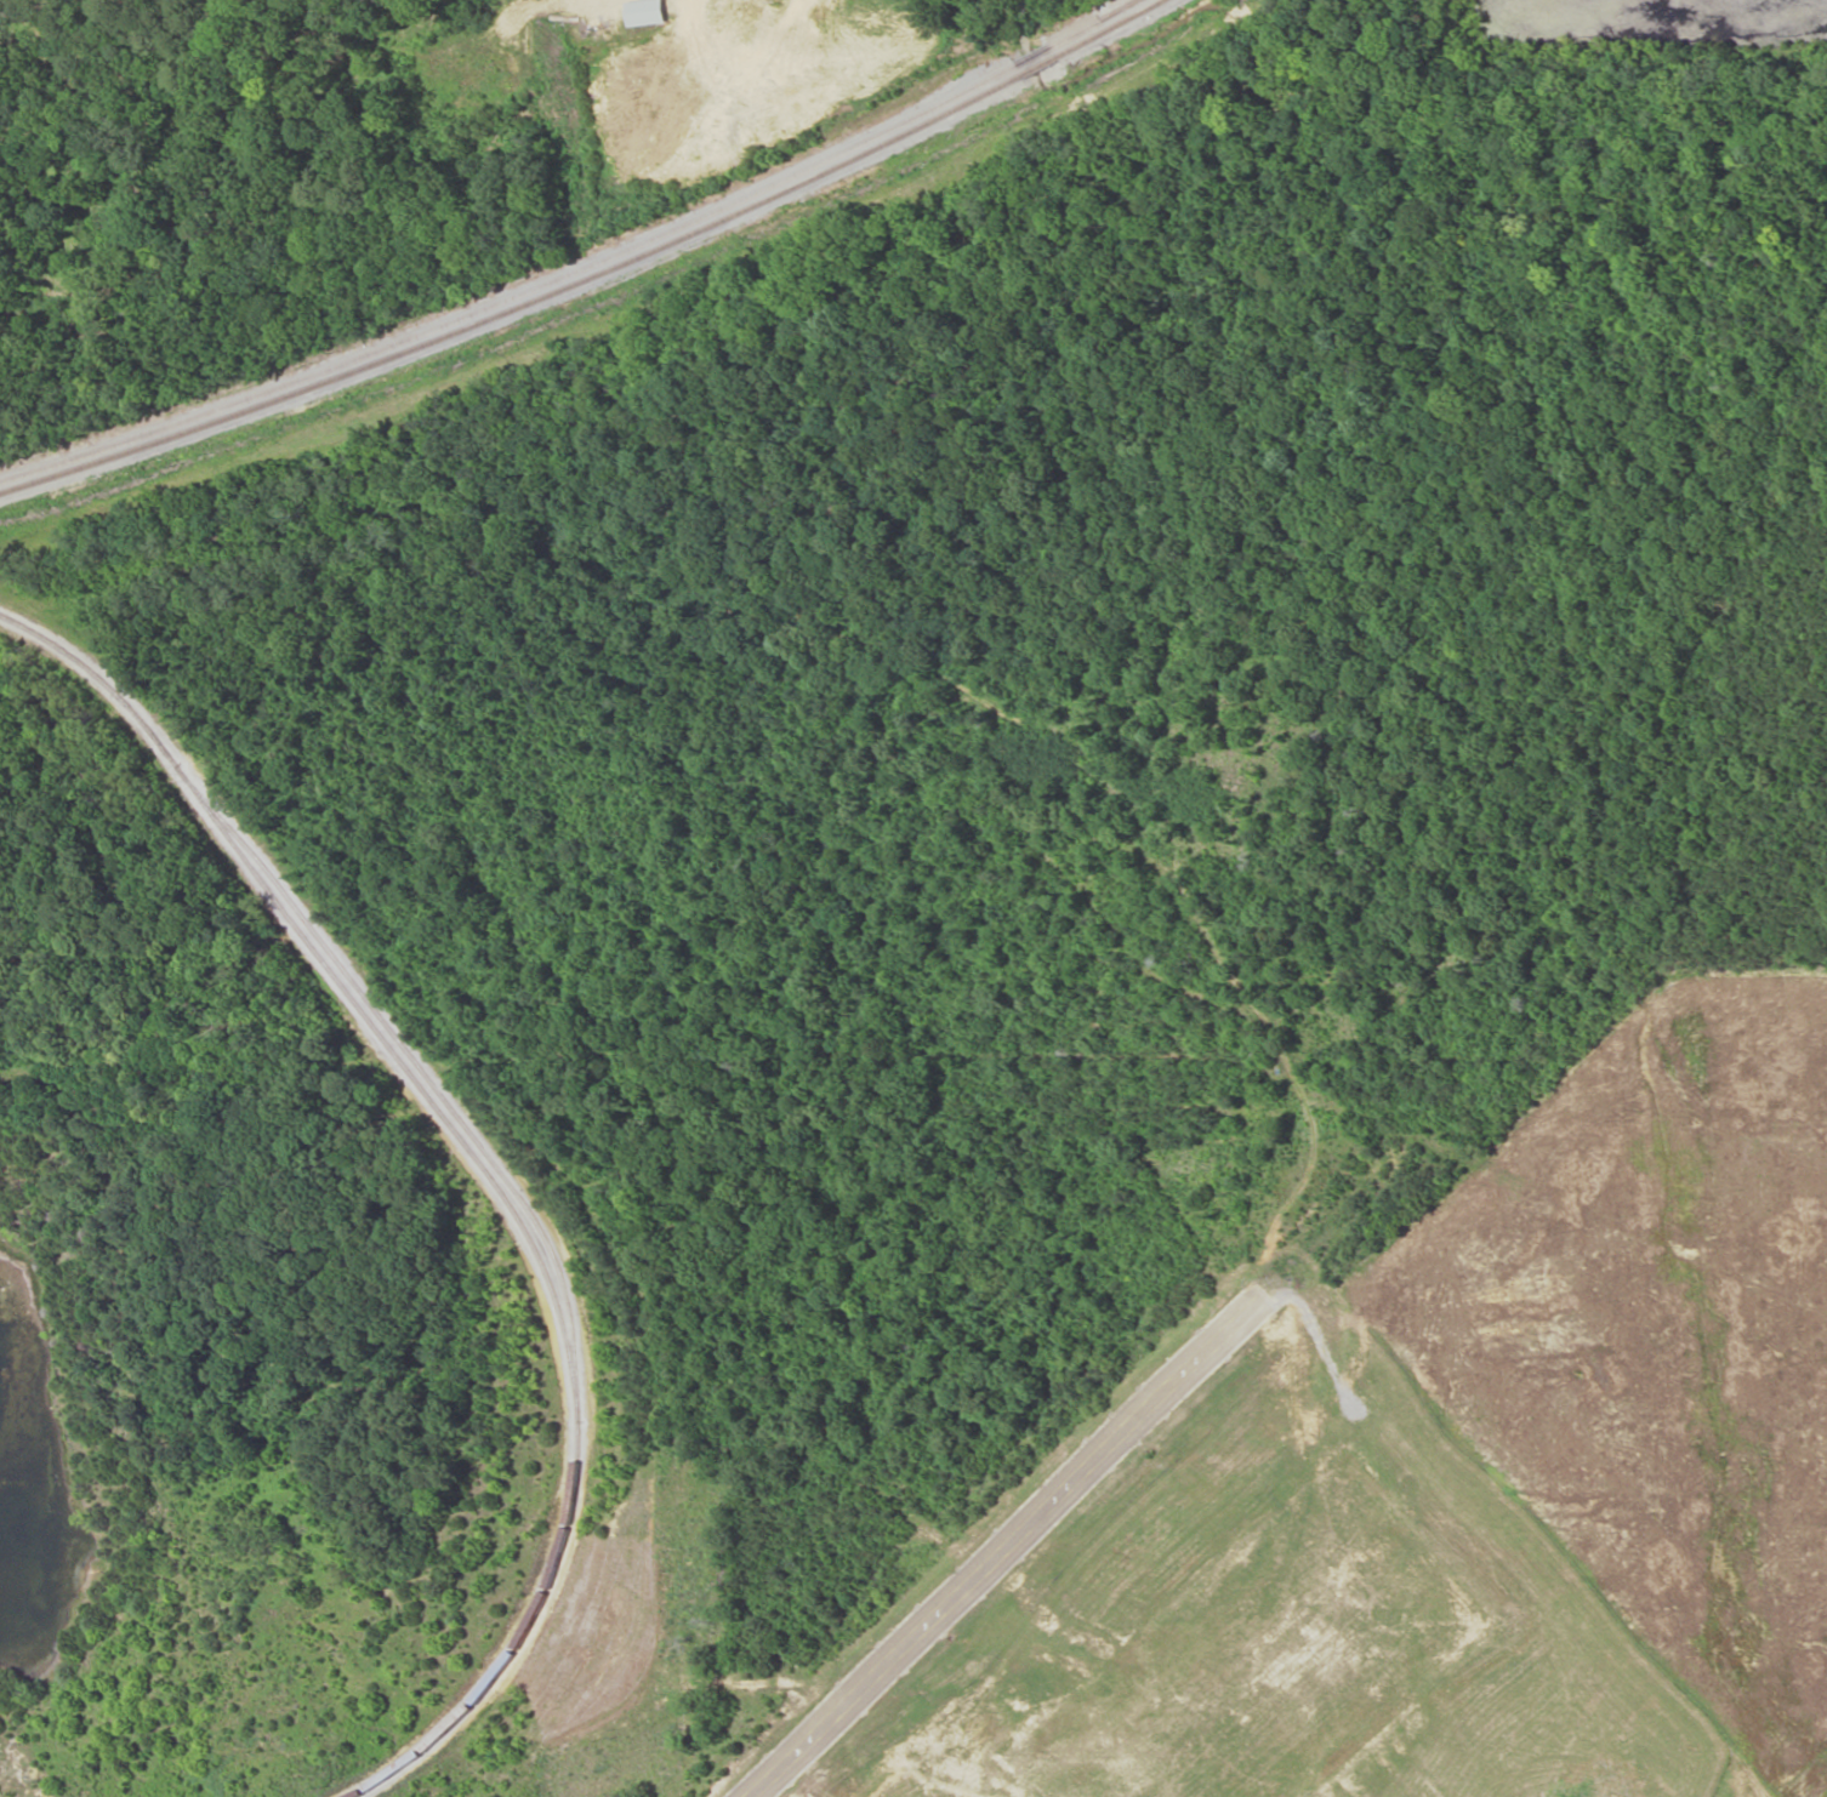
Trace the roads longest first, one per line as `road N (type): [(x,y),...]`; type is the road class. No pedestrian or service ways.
road 1 (residential): [(746,1796),(1267,1289)]

